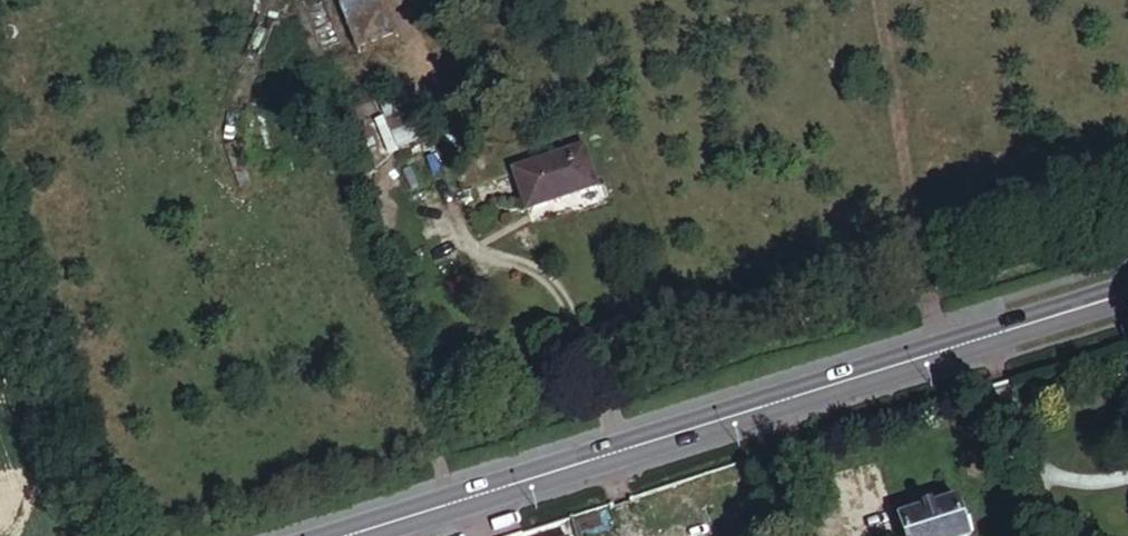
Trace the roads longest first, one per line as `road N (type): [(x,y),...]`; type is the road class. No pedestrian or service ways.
road 1 (primary): [(1127,292),(340,535)]

